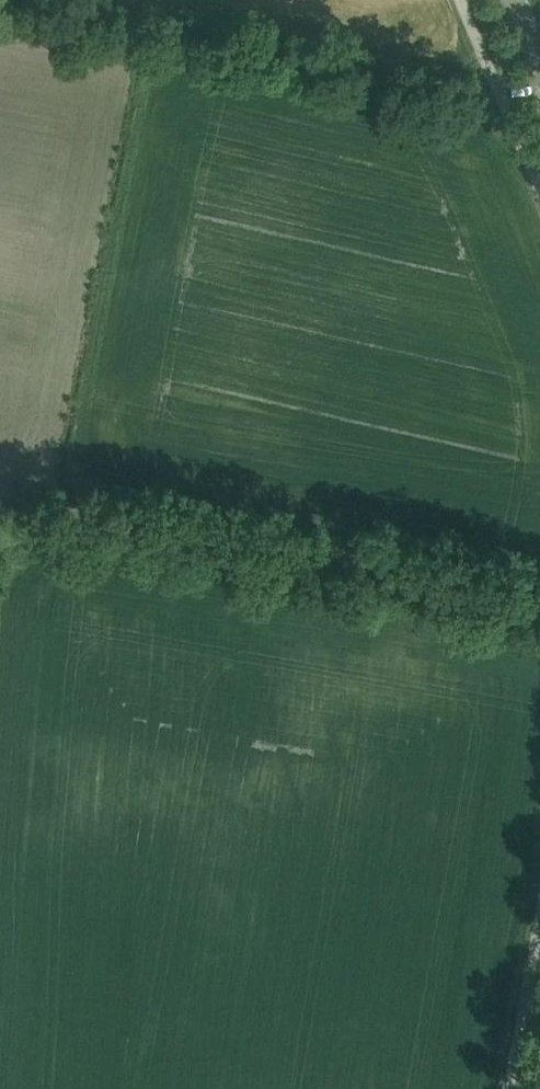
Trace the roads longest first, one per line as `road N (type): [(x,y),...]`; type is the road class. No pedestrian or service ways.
road 1 (track): [(502,99),(58,0)]

